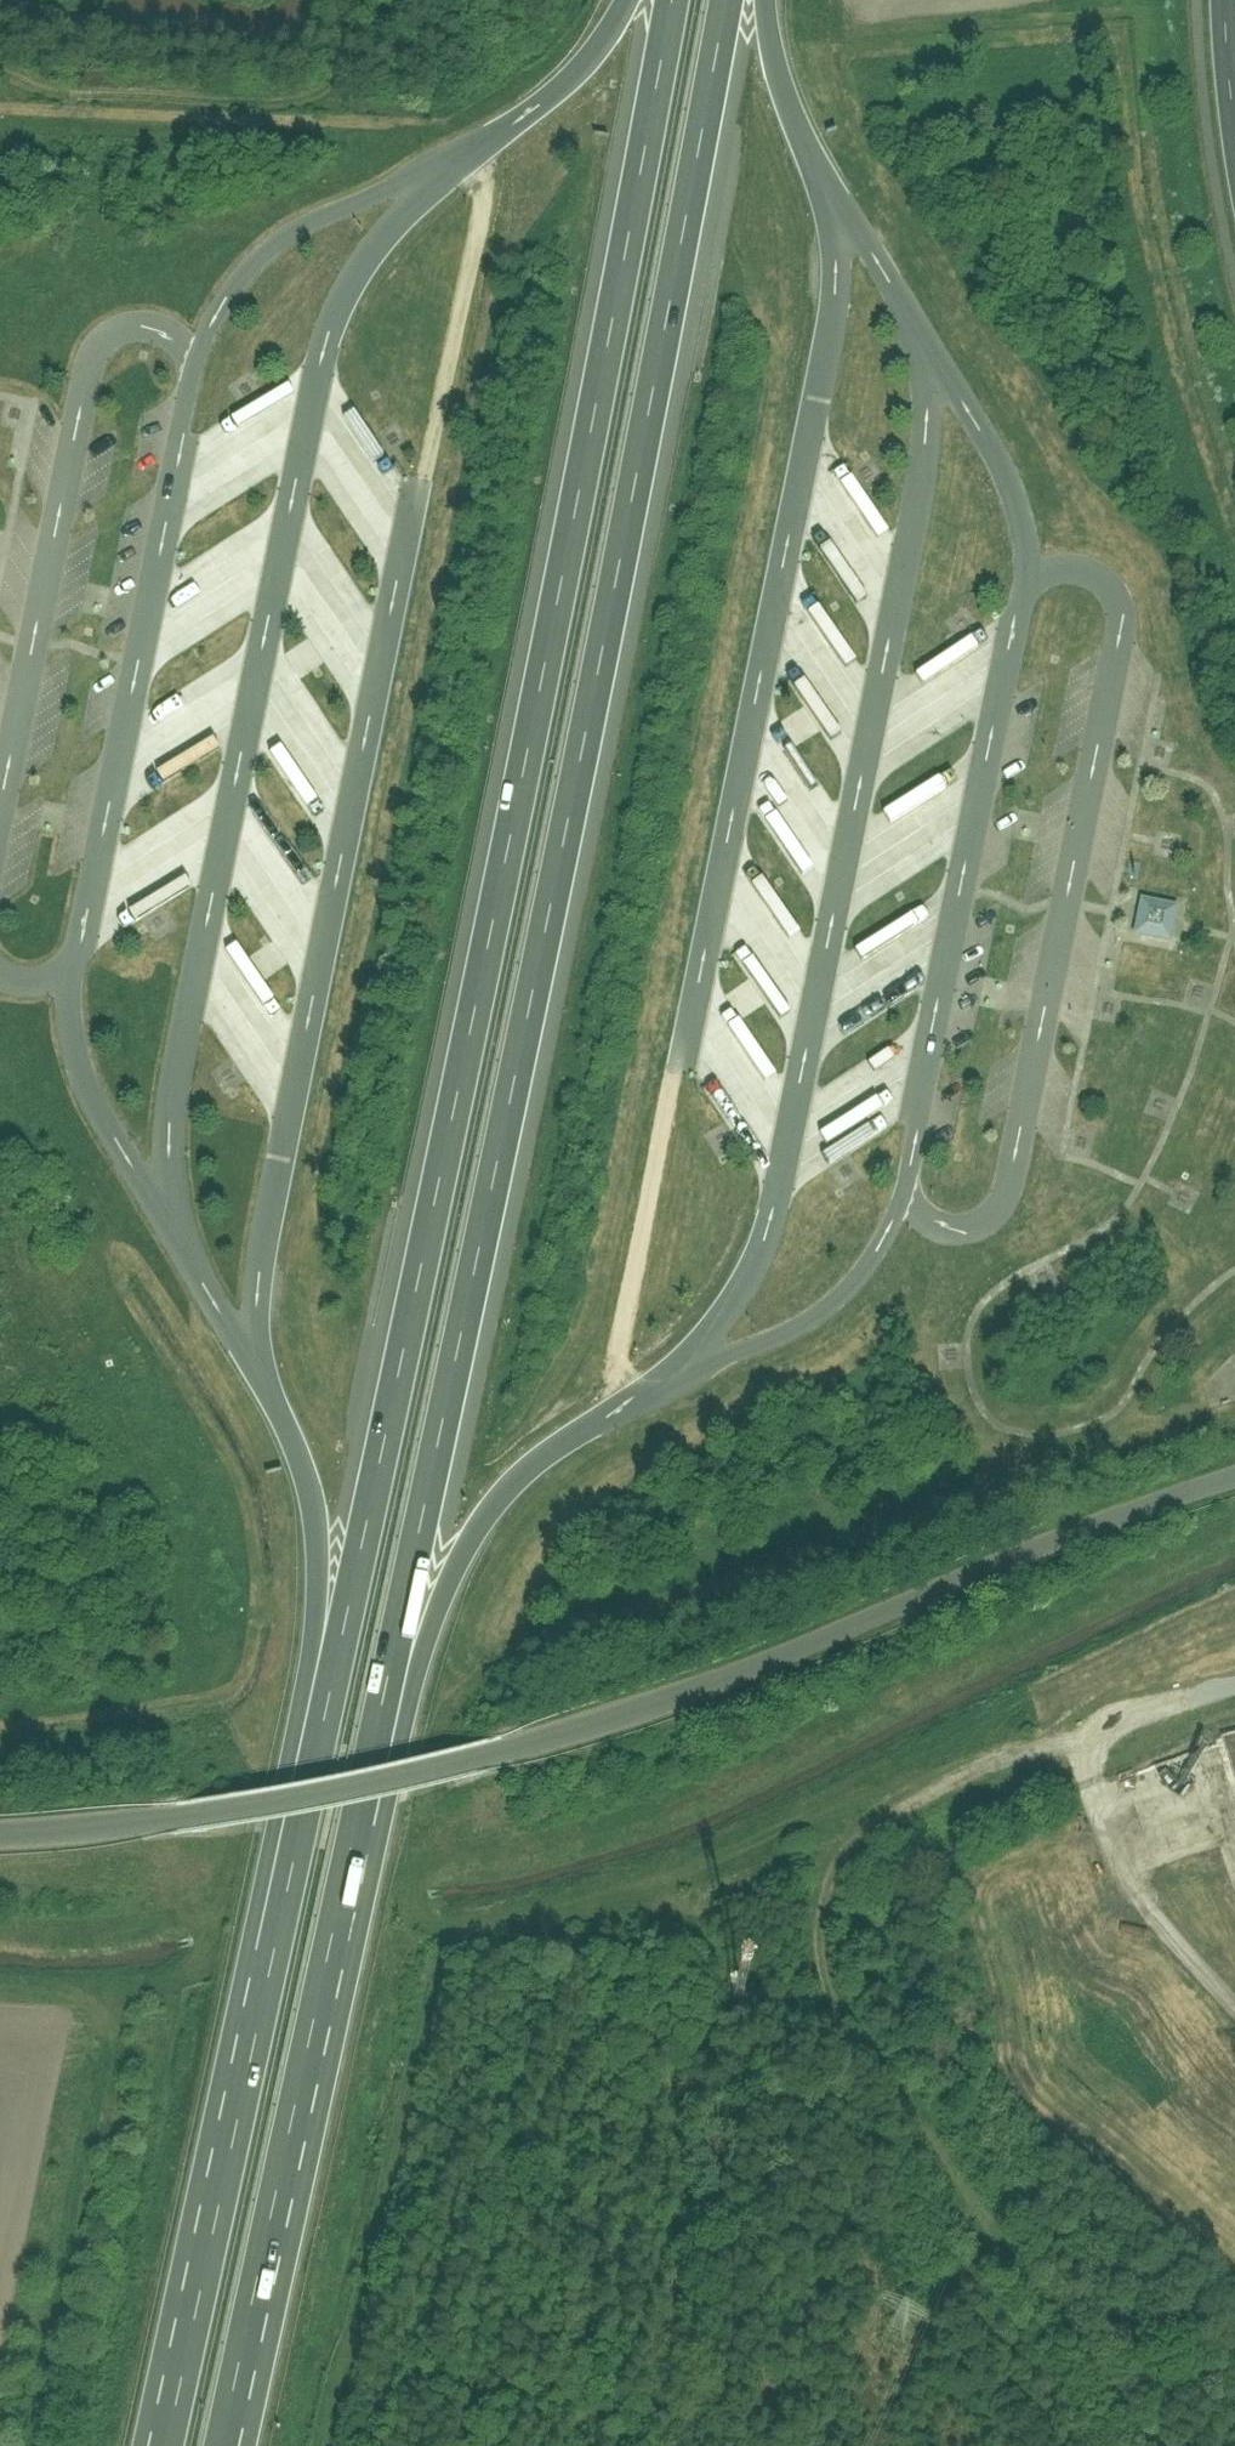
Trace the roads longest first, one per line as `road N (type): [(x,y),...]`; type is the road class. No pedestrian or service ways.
road 1 (motorway): [(221,2445),(462,1353),(725,0)]
road 2 (motorway): [(671,0),(403,1348),(167,2445)]
road 3 (unclassified): [(0,1843),(173,1826),(491,1763),(729,1684),(1052,1544),(1234,1484)]
road 4 (track): [(0,53),(67,78),(308,82),(342,66),(395,0)]

